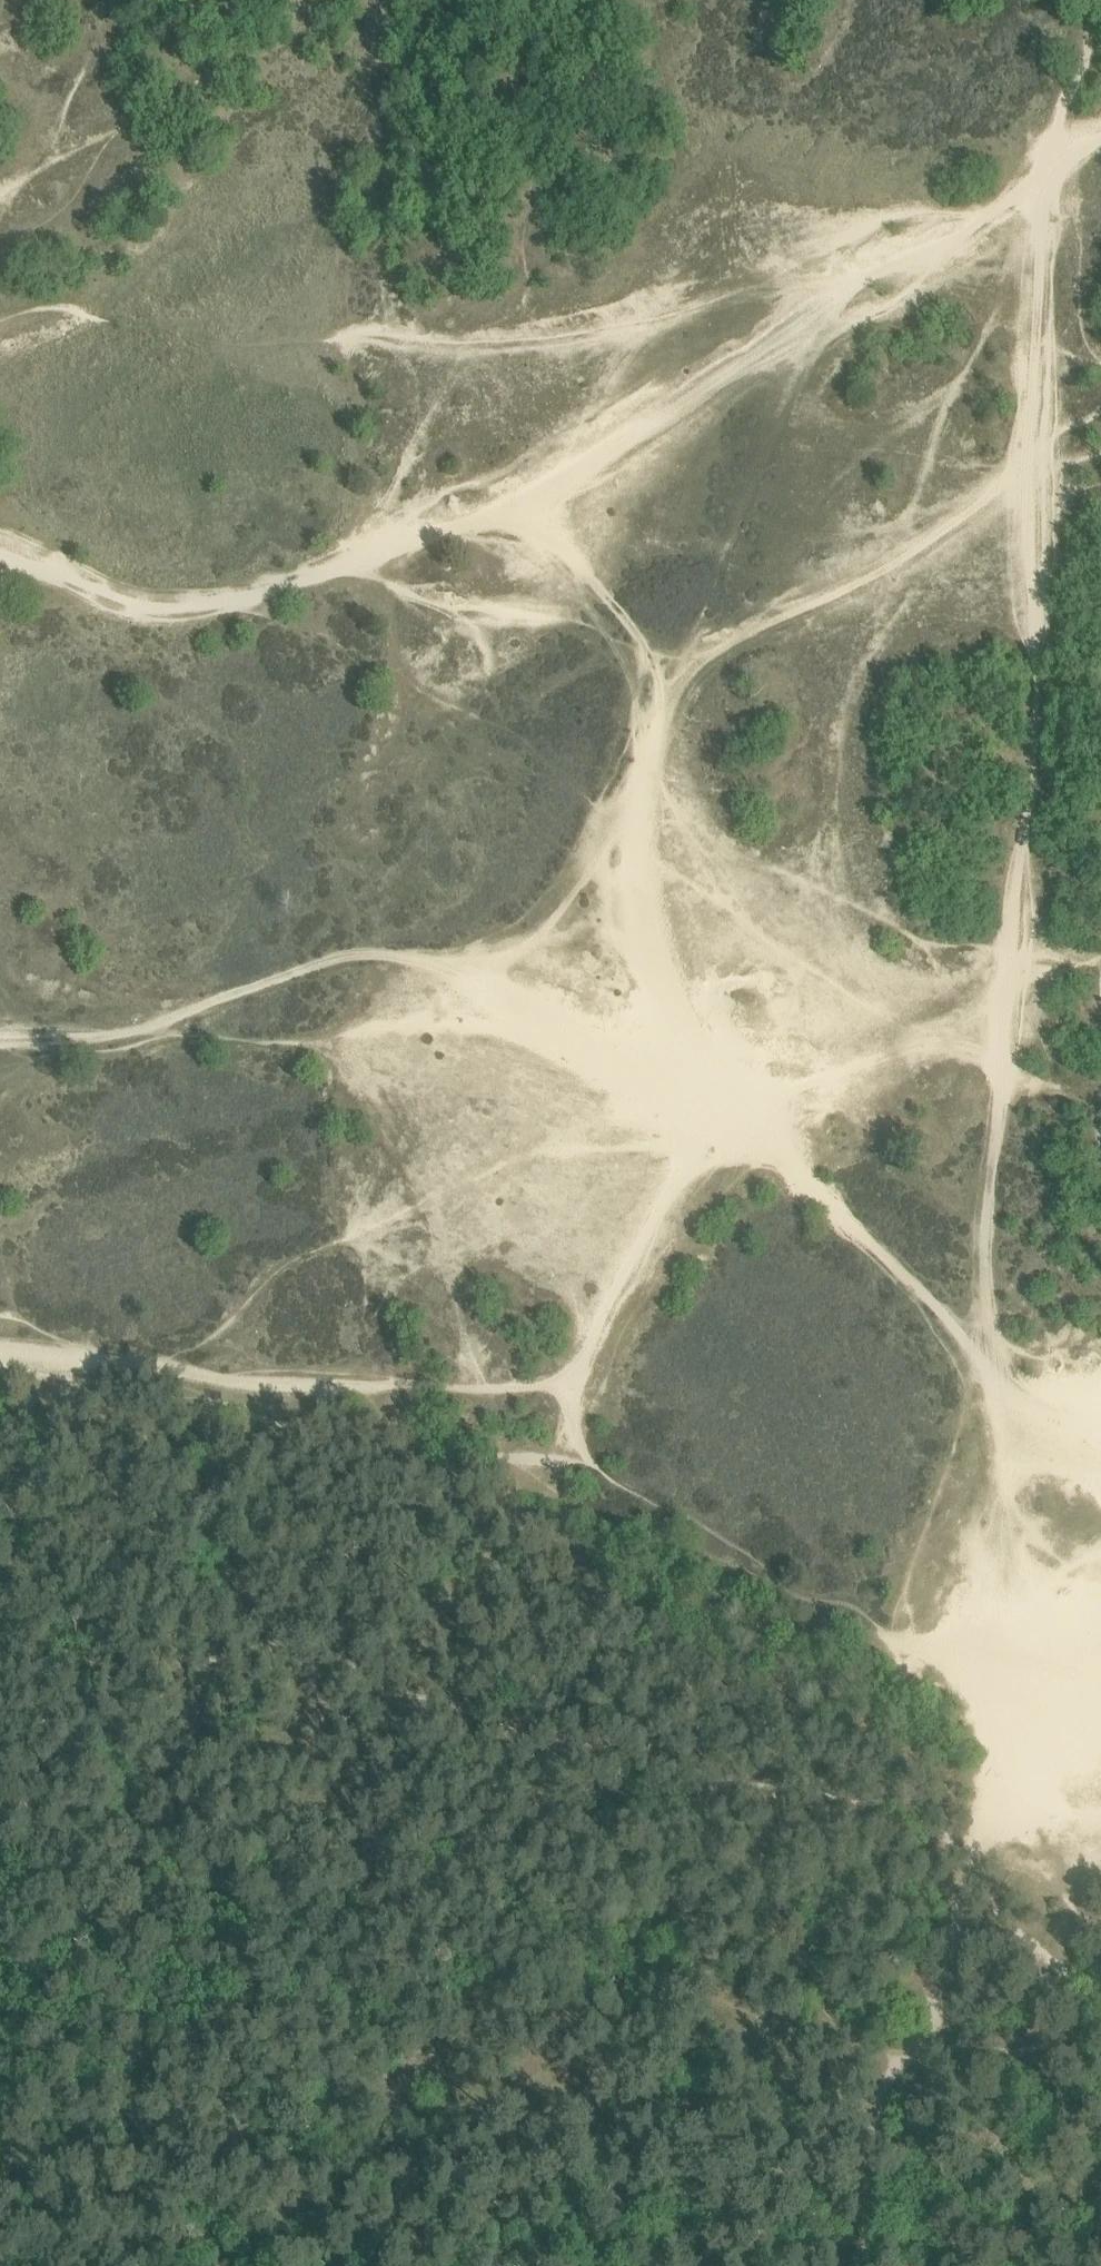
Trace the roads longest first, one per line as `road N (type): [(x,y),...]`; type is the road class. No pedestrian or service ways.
road 1 (track): [(1084,0),(1083,44),(1034,231),(1044,636),(985,1227),(984,1356),(966,1512),(965,1879)]

